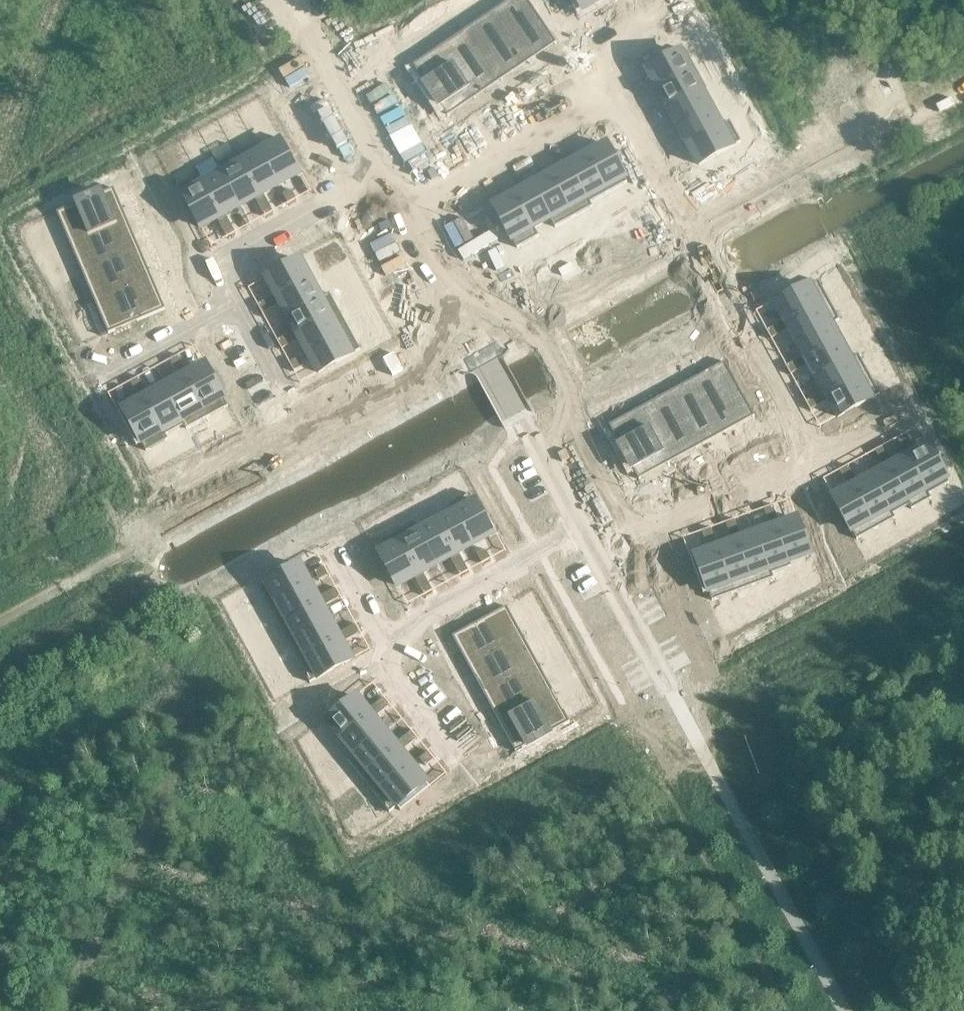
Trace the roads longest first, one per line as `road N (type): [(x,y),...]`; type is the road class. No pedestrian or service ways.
road 1 (residential): [(822,463),(596,554)]
road 2 (residential): [(693,233),(480,347)]
road 3 (residential): [(407,210),(617,94)]
road 4 (residential): [(389,175),(221,264),(242,305)]
road 5 (residential): [(397,649),(427,615),(583,531)]
road 6 (residential): [(583,531),(480,347)]
road 7 (residential): [(389,175),(293,0)]
road 8 (residential): [(869,146),(693,233)]
road 9 (residential): [(480,347),(312,437)]
road 10 (residential): [(822,463),(742,306)]
road 11 (residential): [(312,437),(162,520)]
road 12 (residential): [(693,233),(617,94)]
road 13 (residential): [(671,691),(596,554)]
road 14 (residential): [(480,347),(407,210)]
road 15 (residential): [(617,94),(596,55),(689,2)]
road 16 (residential): [(242,305),(312,437)]
road 17 (residential): [(242,305),(111,375)]
road 18 (residential): [(462,759),(386,670),(397,649)]
road 19 (residential): [(335,542),(397,649)]

